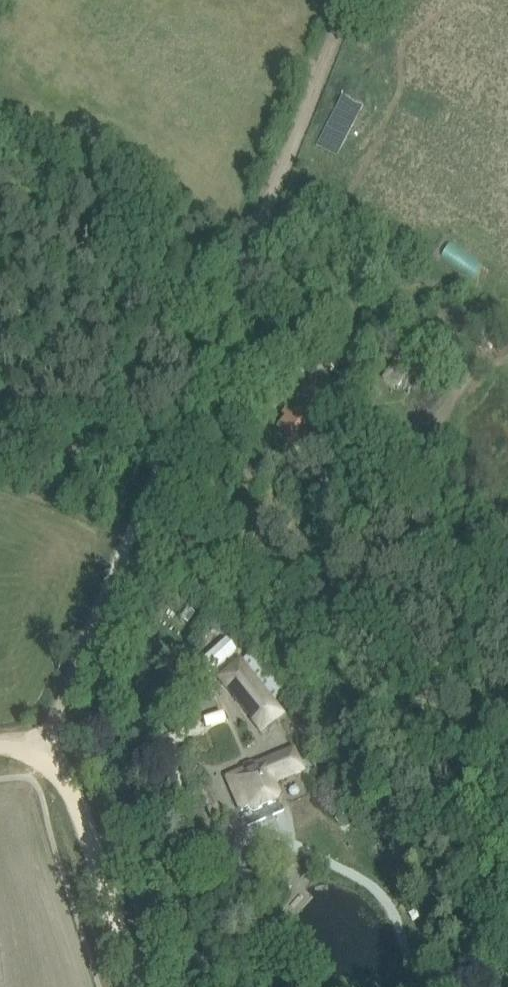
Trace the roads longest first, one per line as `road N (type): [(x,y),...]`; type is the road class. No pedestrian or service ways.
road 1 (track): [(342,0),(45,733)]
road 2 (unclassified): [(141,986),(61,731),(0,739)]

